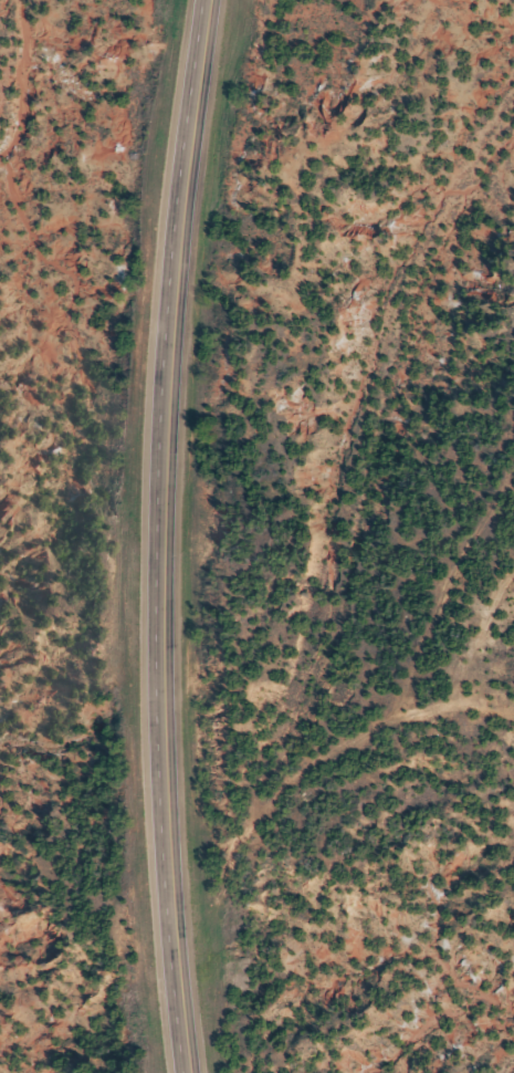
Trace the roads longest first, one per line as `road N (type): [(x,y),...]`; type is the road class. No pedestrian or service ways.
road 1 (primary): [(190,1072),(158,632),(165,381),(207,0)]
road 2 (residential): [(176,936),(258,875),(326,799),(513,656)]
road 3 (residential): [(513,490),(506,420),(513,368)]

